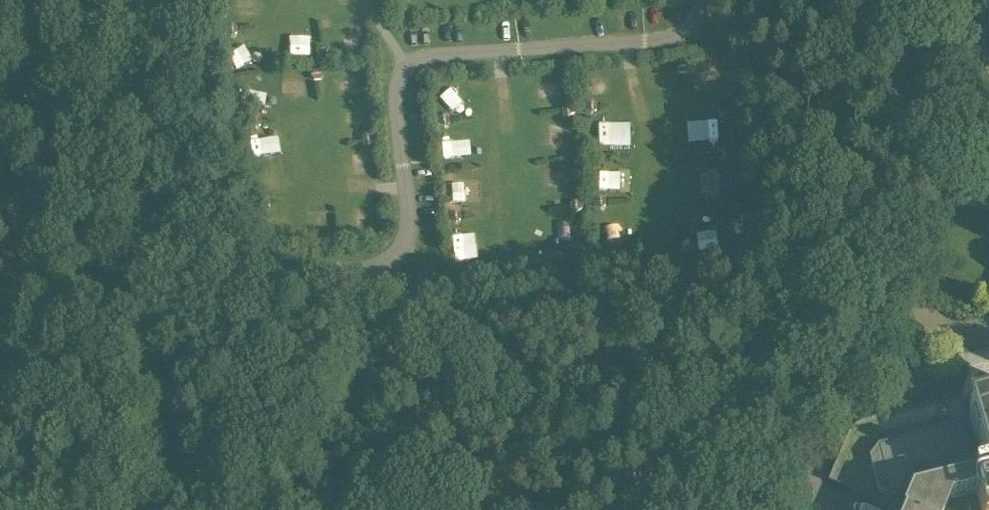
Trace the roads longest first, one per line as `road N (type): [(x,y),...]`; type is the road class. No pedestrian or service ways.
road 1 (track): [(699,0),(681,35),(412,59),(393,89),(407,219),(396,250),(377,262),(227,280),(146,321)]
road 2 (unclassified): [(614,509),(988,46)]
road 3 (unclassified): [(155,509),(134,0)]

